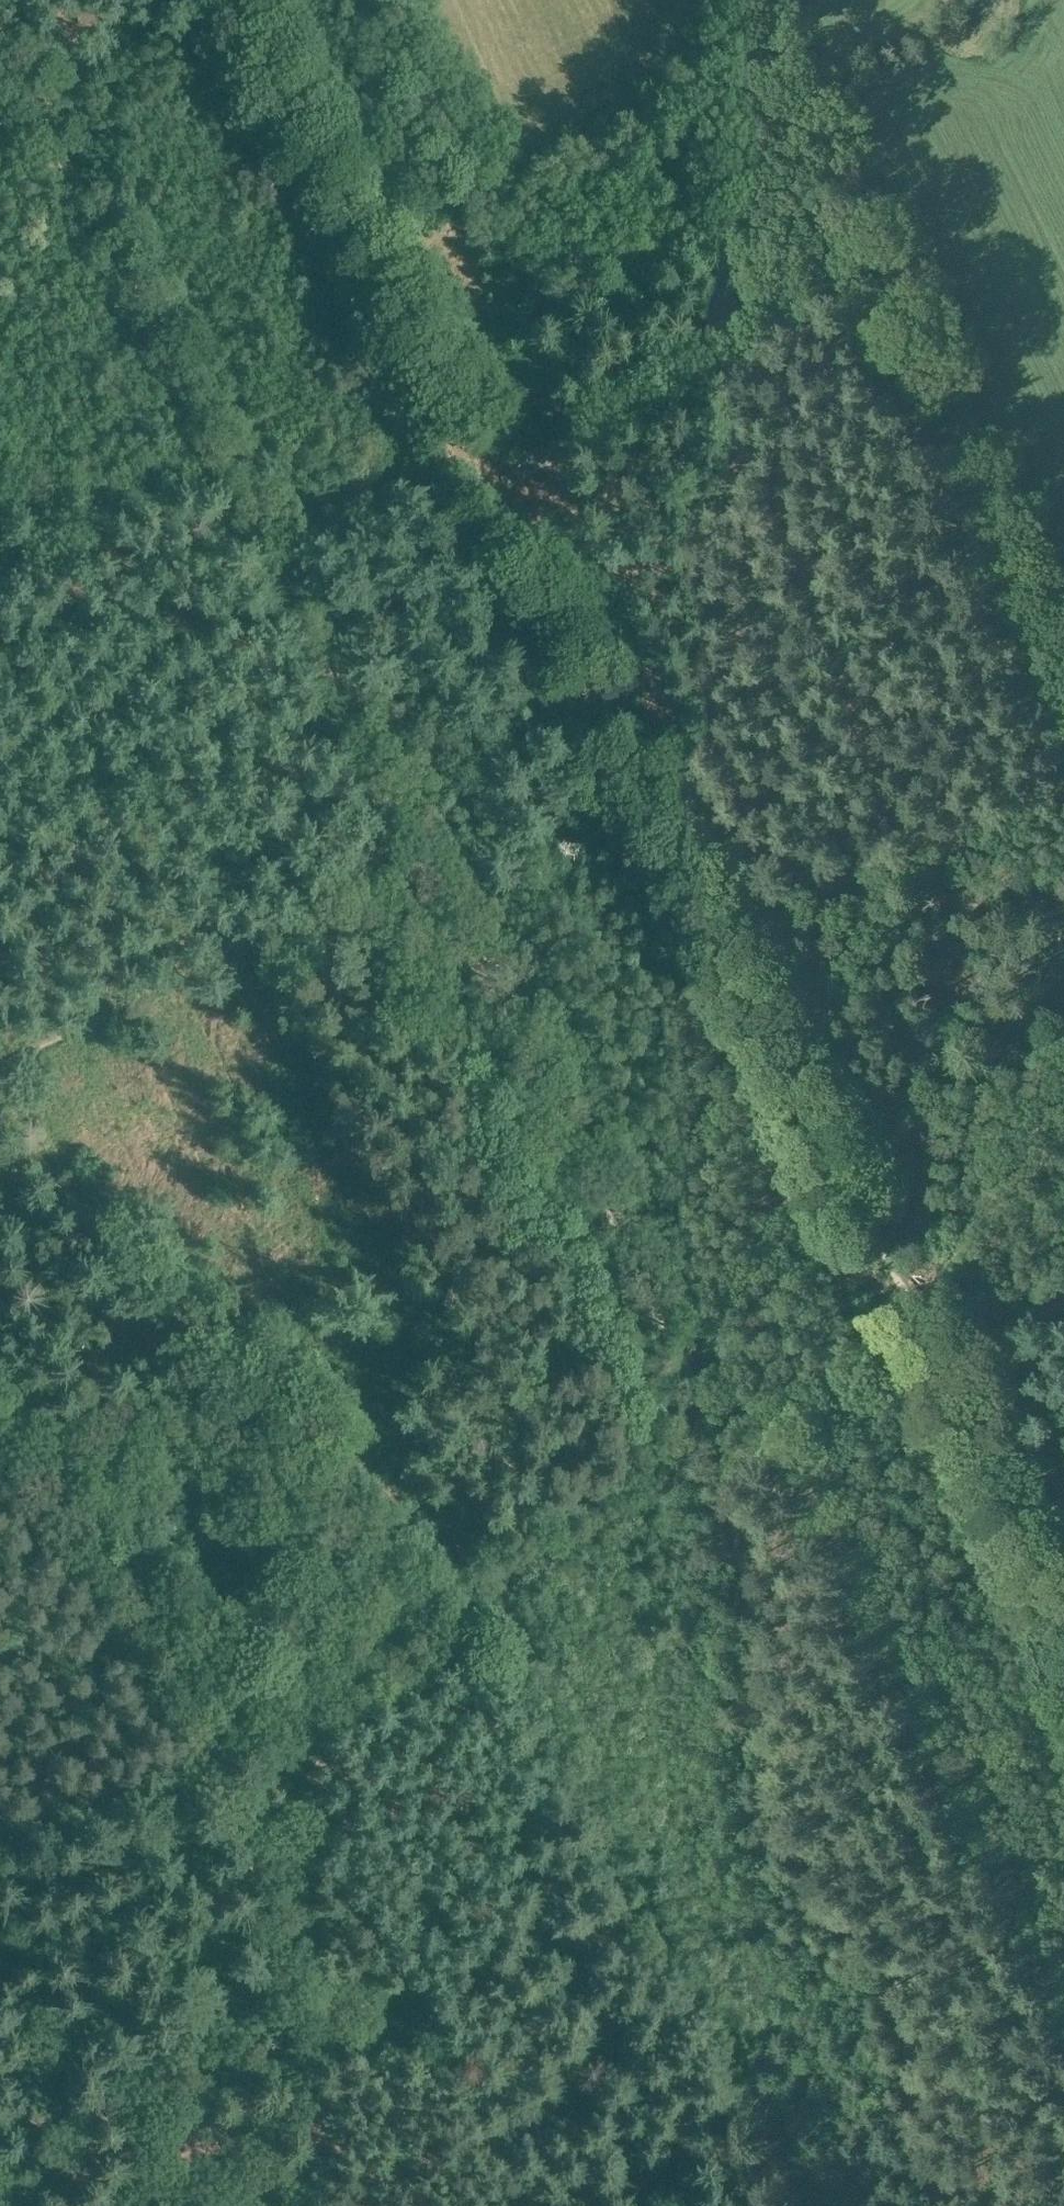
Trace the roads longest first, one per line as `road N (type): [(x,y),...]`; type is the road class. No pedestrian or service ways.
road 1 (track): [(232,0),(1063,1632)]

